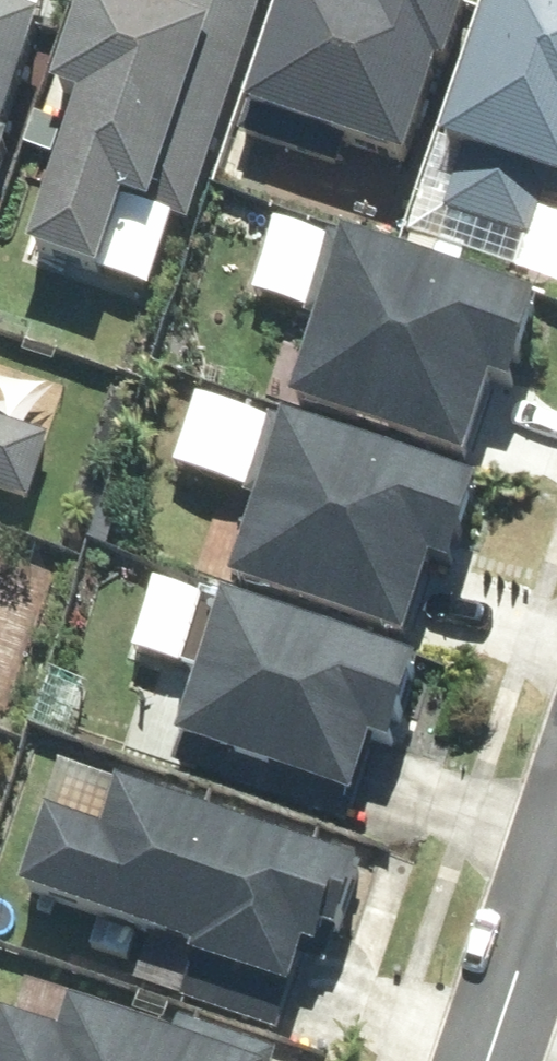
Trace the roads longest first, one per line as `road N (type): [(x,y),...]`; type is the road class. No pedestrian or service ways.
road 1 (residential): [(488,1060),(556,863)]

